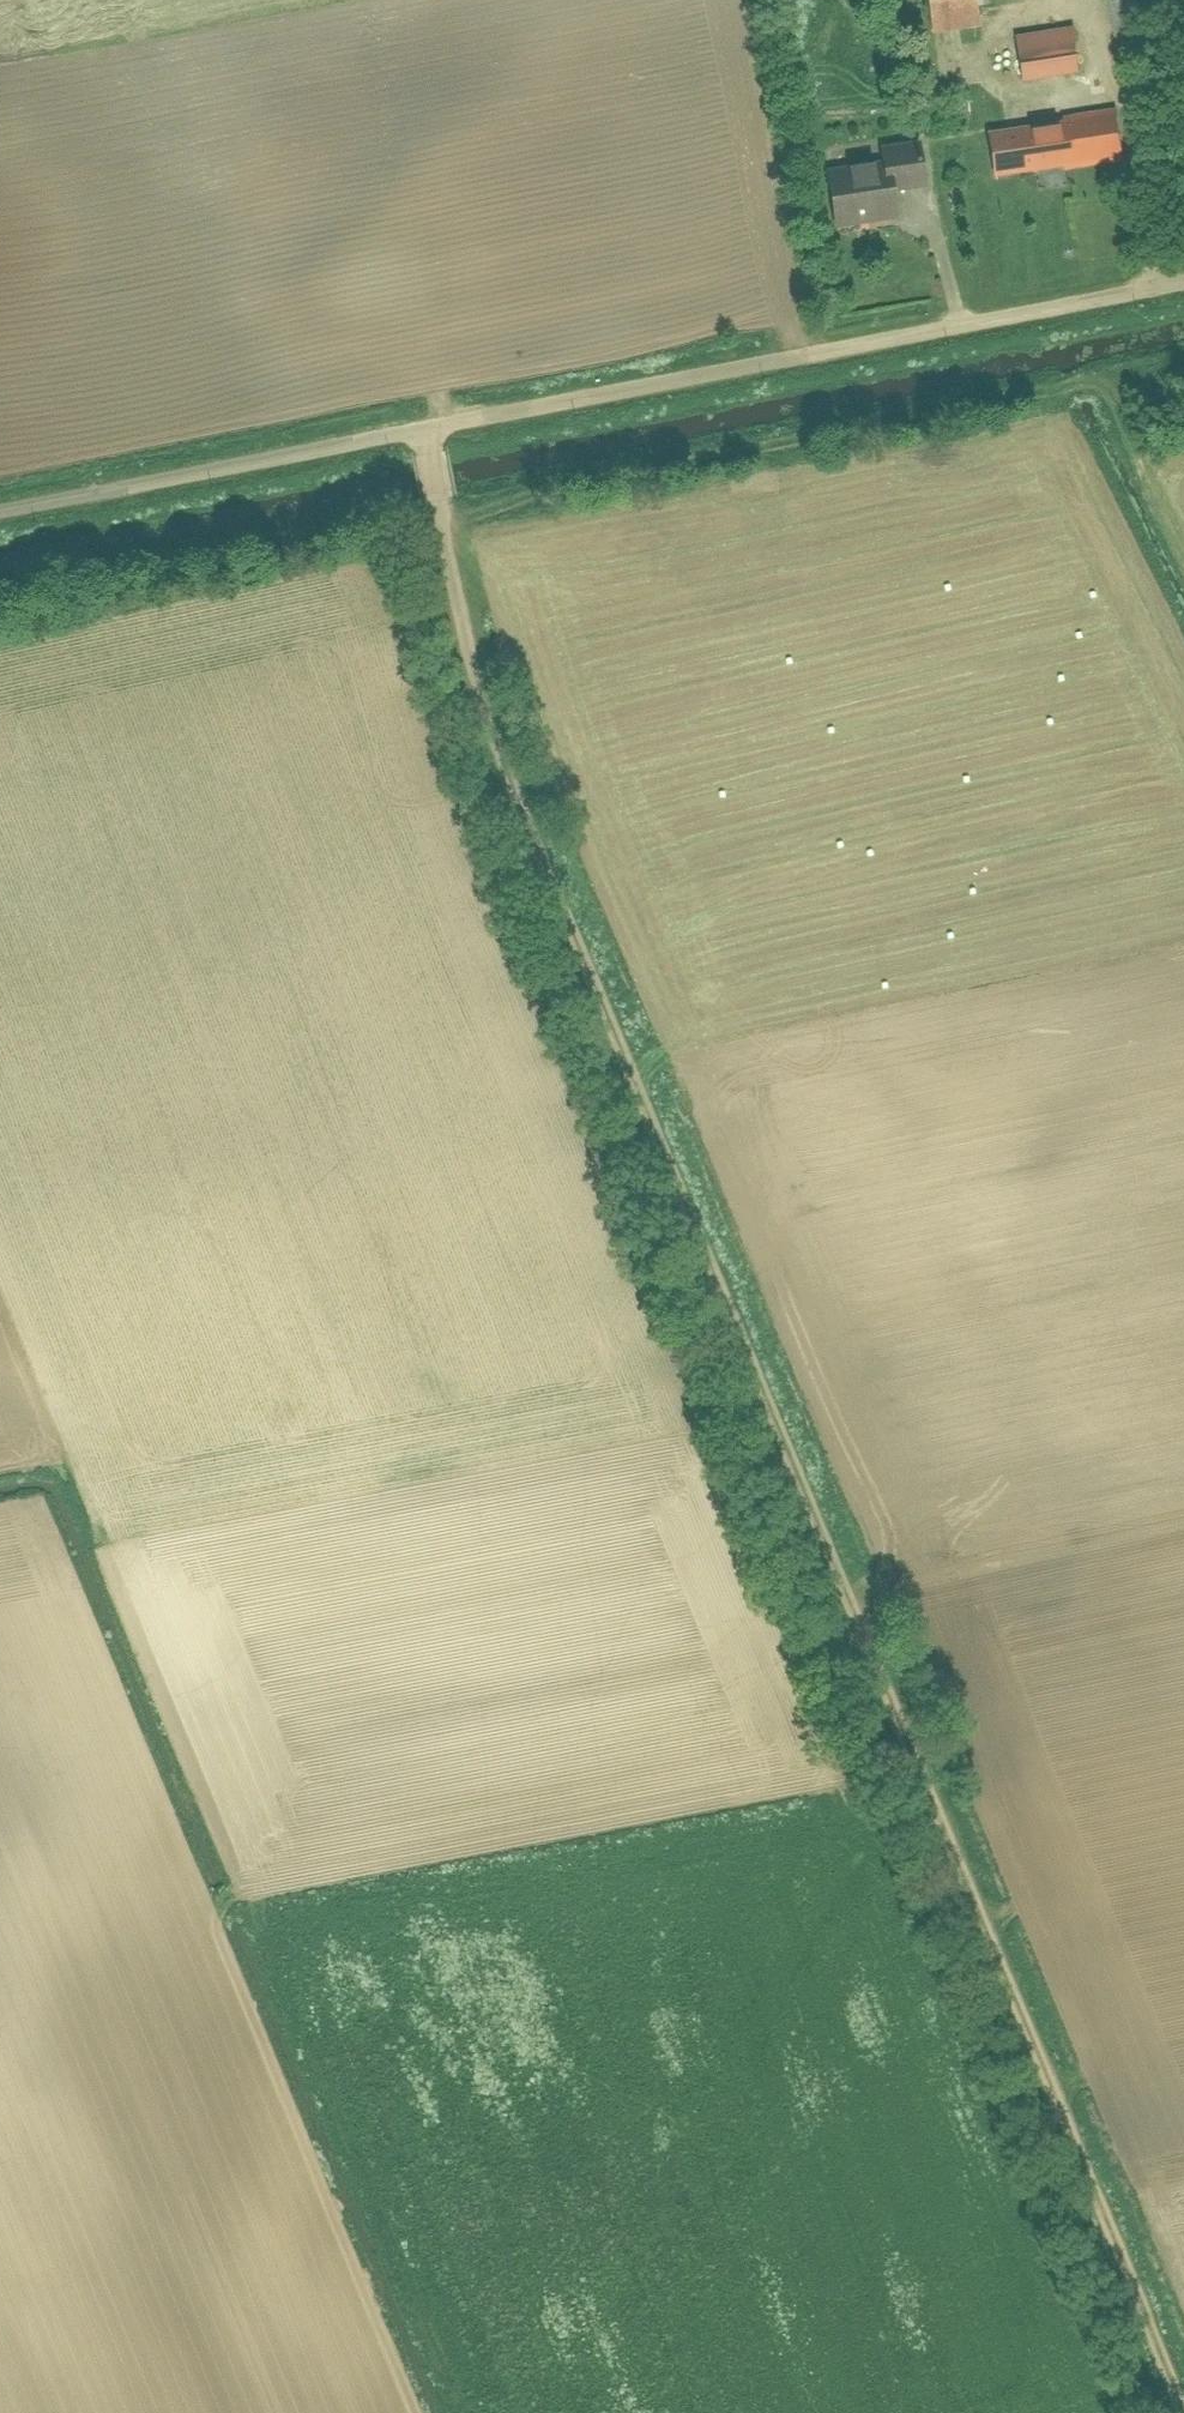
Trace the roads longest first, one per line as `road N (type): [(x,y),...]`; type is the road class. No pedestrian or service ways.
road 1 (unclassified): [(1183,2376),(455,623),(407,425)]
road 2 (unclassified): [(1183,278),(407,425)]
road 3 (unclassified): [(407,425),(0,505)]

